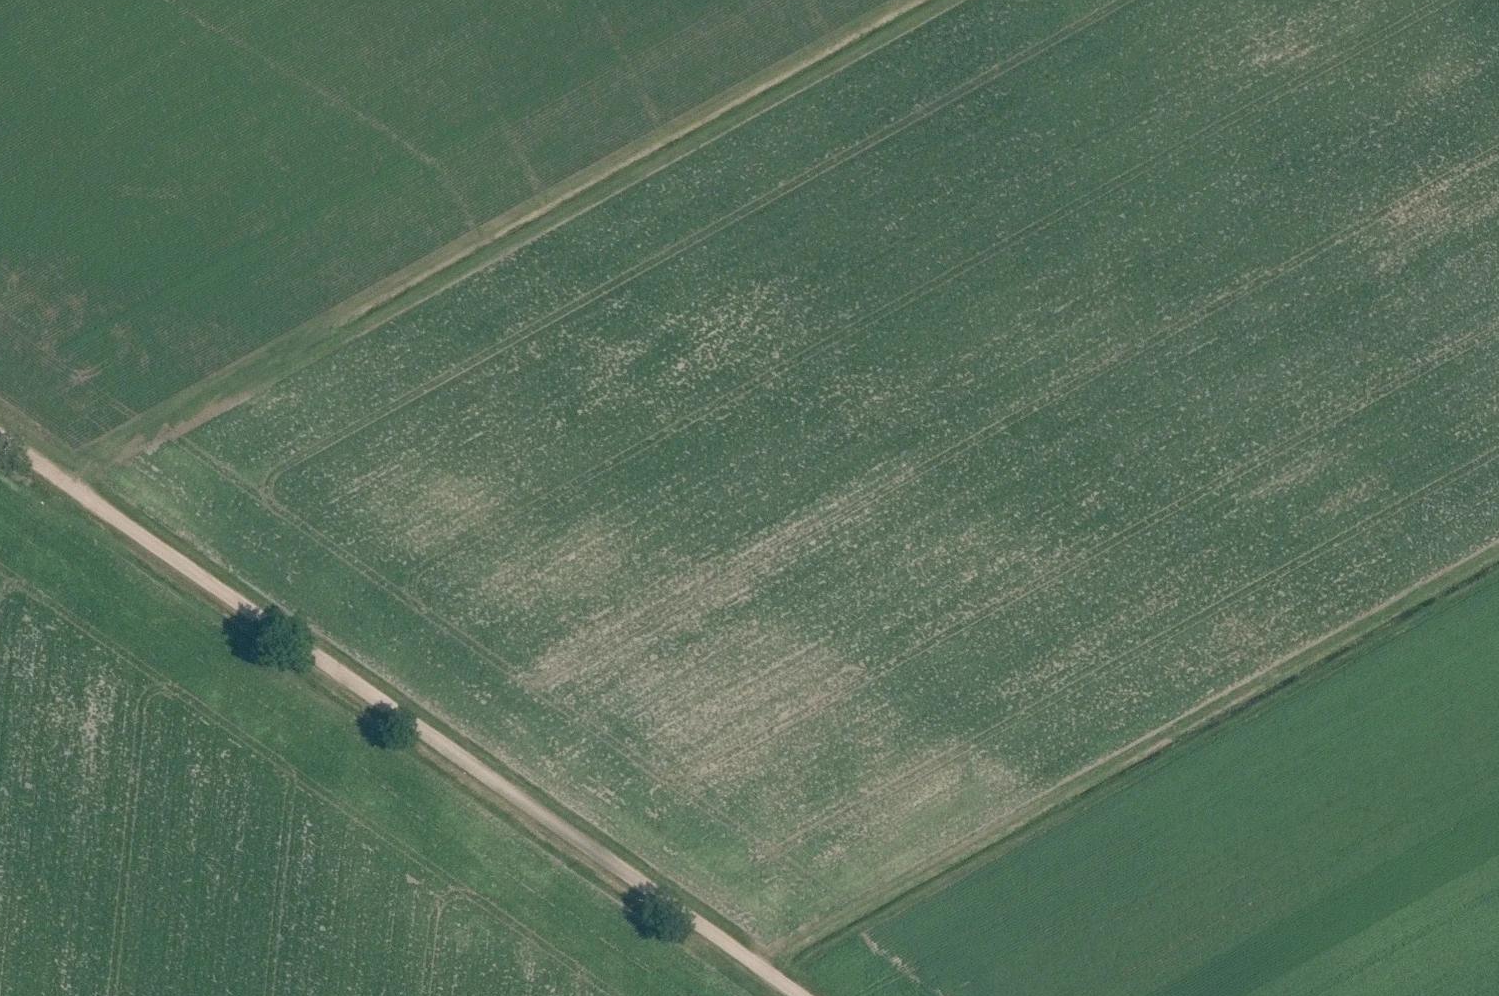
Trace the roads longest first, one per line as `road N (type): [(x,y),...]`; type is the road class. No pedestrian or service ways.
road 1 (track): [(0,445),(786,995)]

